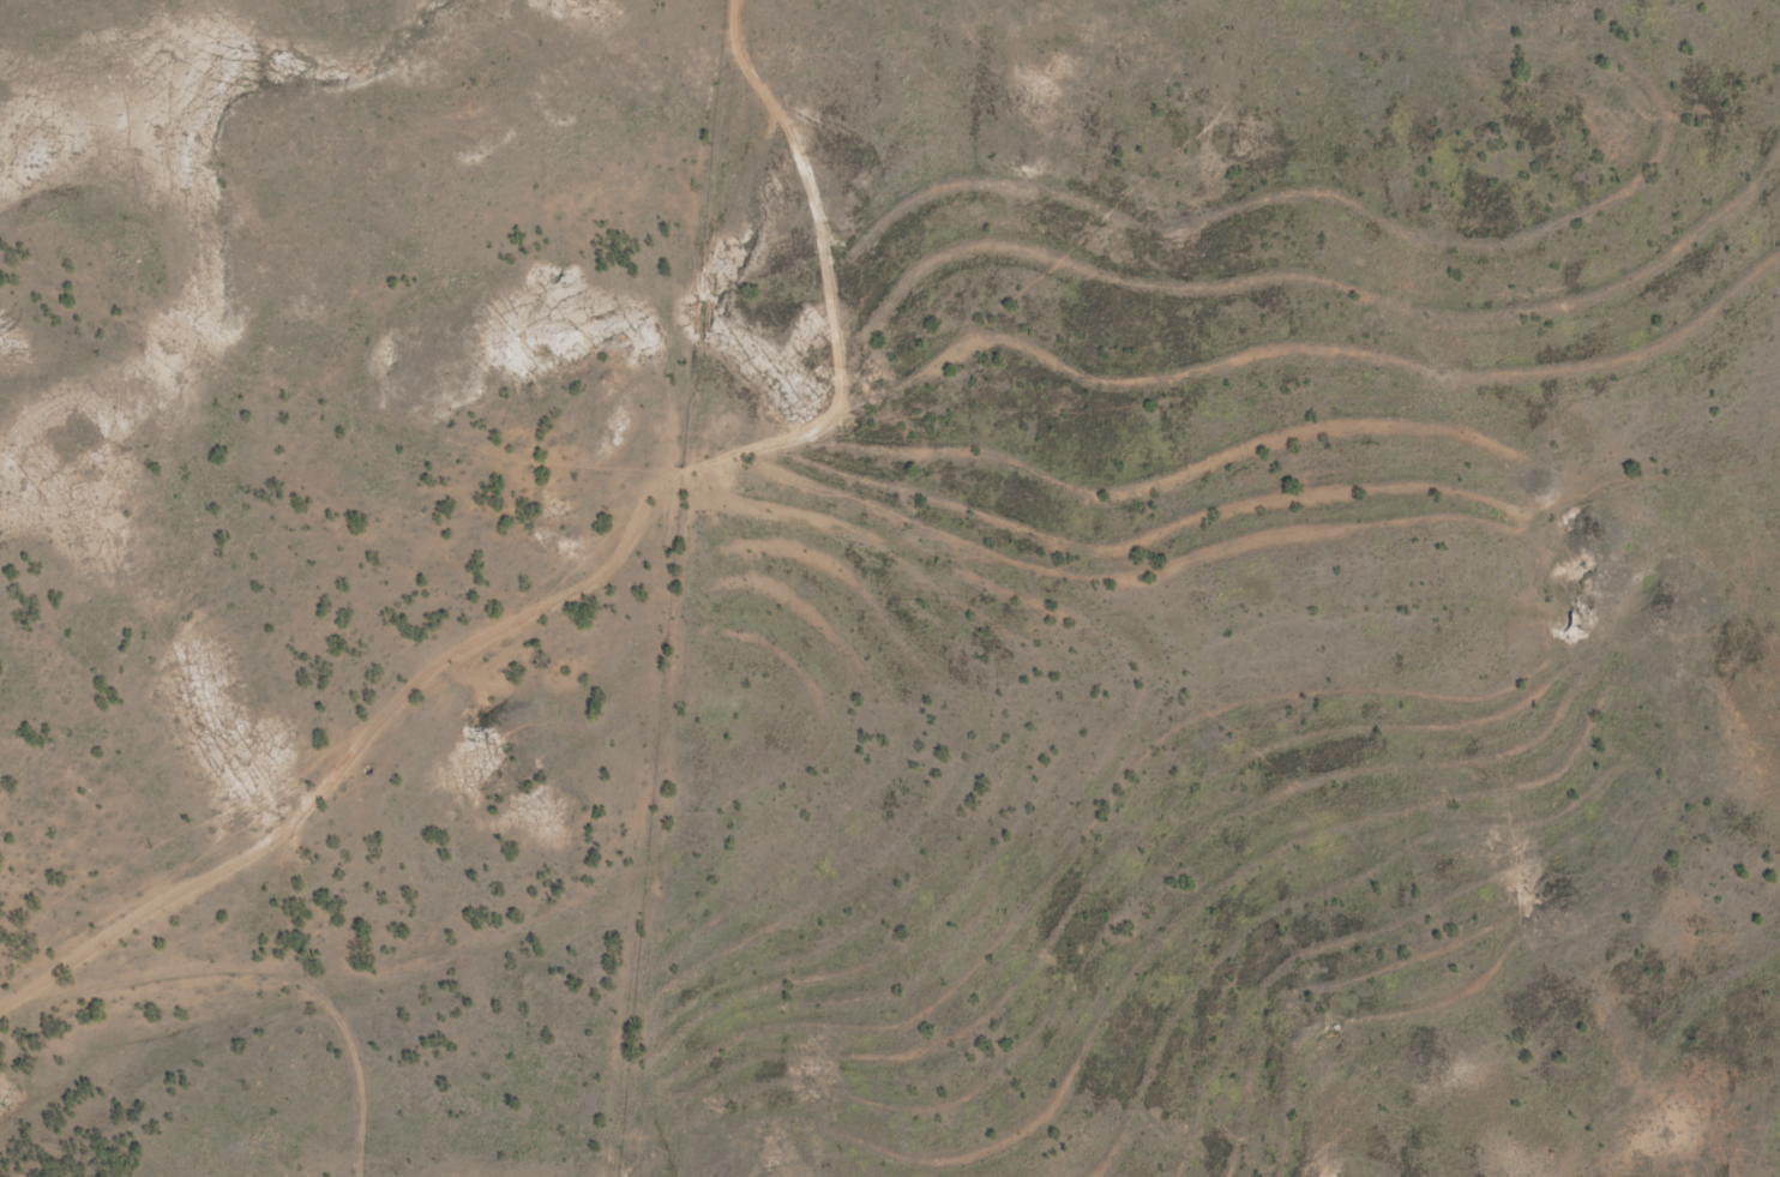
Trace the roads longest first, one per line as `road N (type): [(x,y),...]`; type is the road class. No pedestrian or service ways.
road 1 (residential): [(674,1176),(670,1131),(651,1100),(727,0)]
road 2 (residential): [(0,998),(350,770)]

